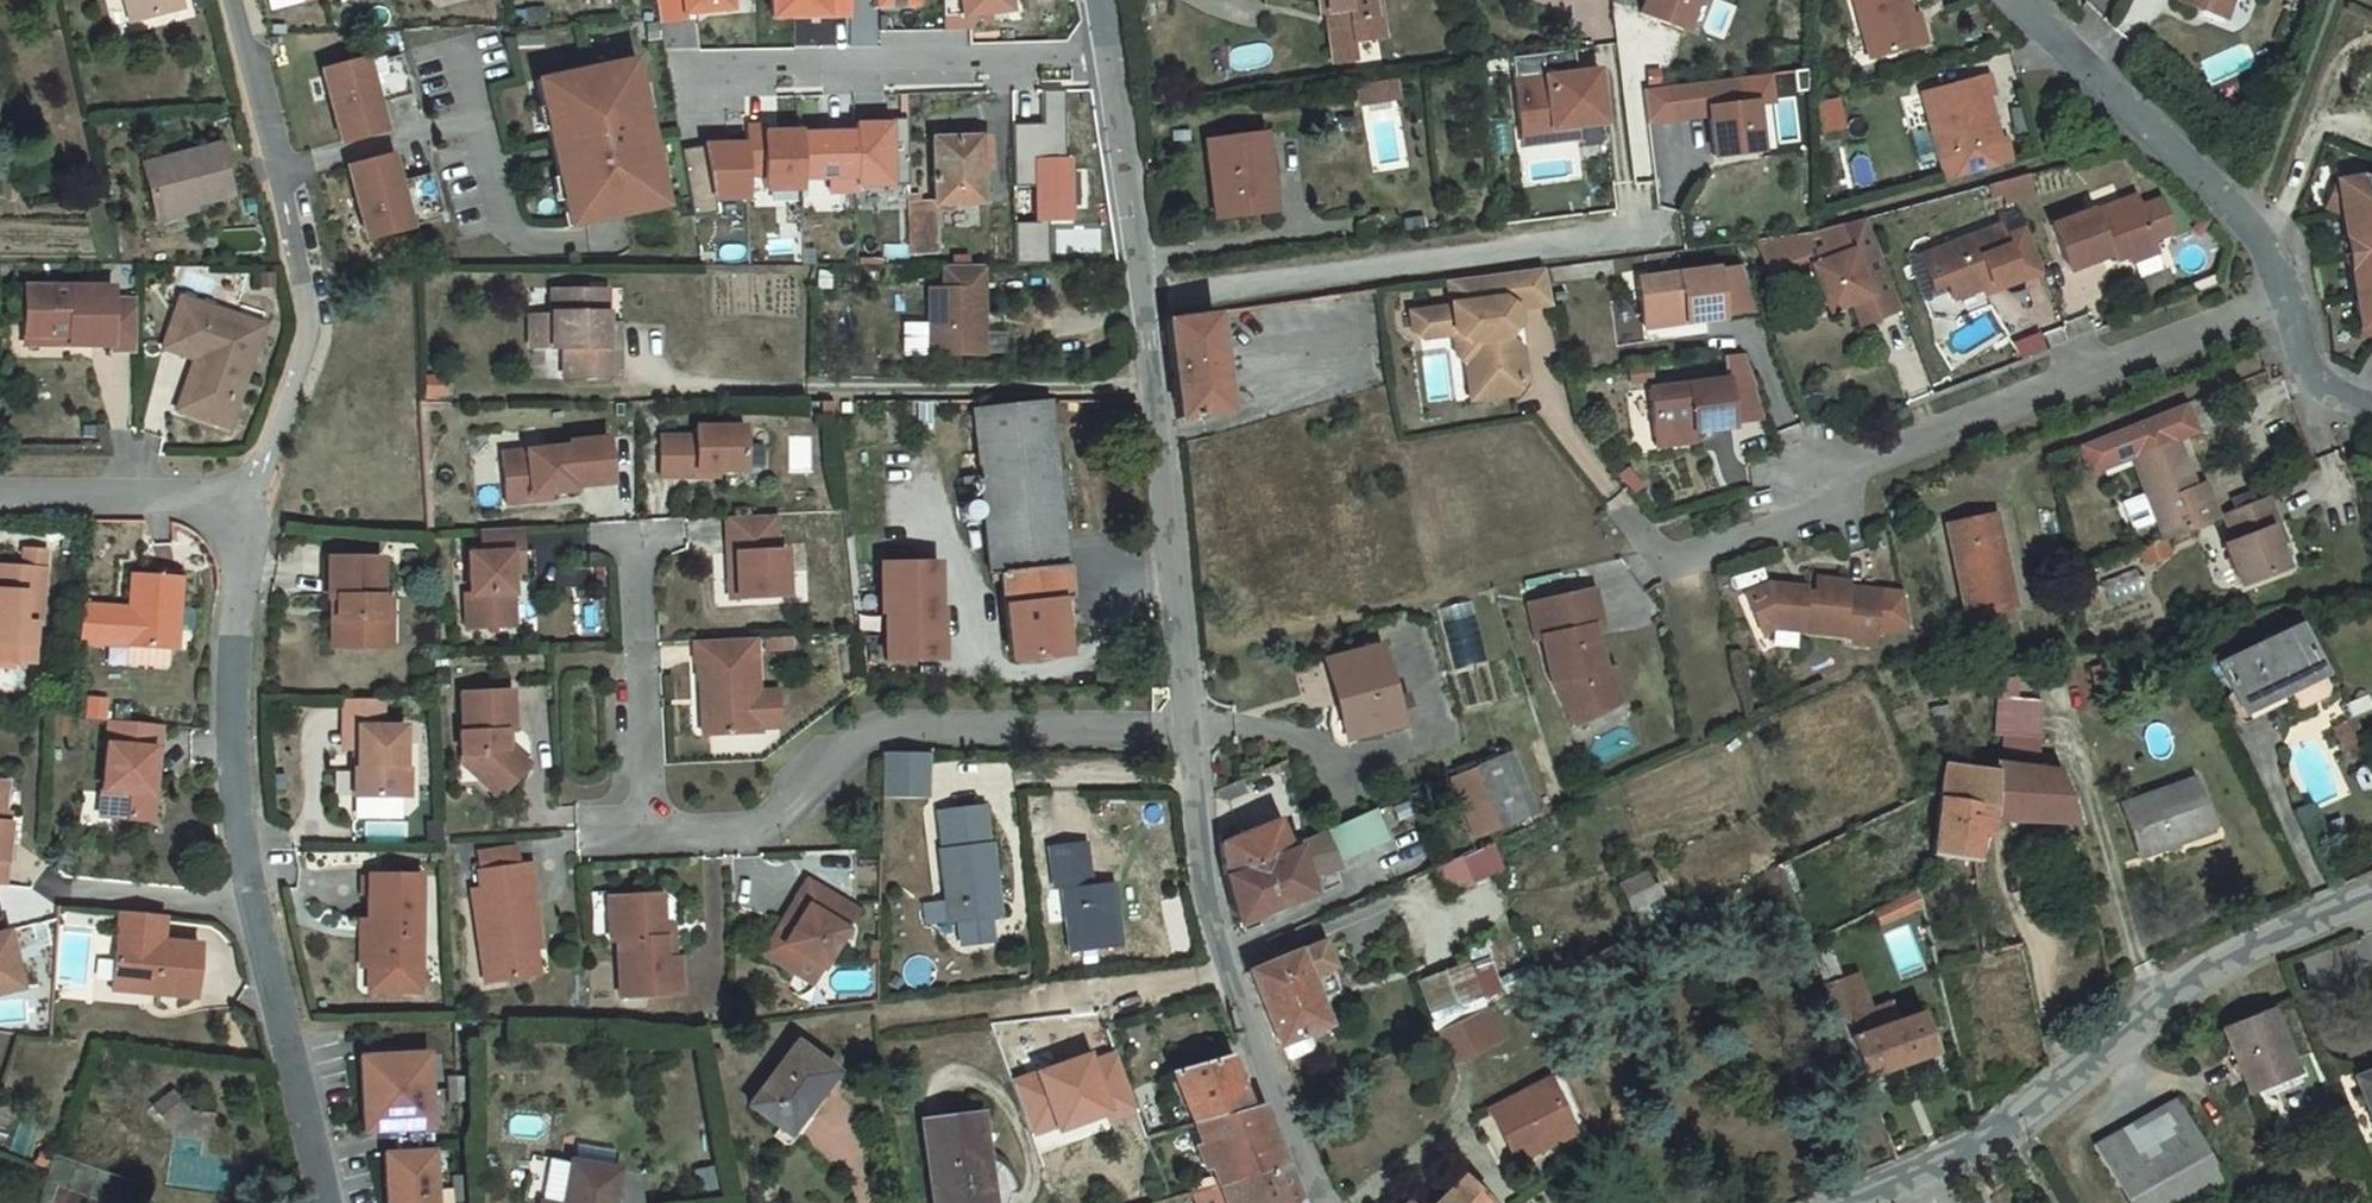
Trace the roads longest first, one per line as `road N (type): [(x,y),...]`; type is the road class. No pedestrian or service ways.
road 1 (residential): [(632,555),(646,832),(758,826),(871,727),(1191,728)]
road 2 (residential): [(1628,516),(1671,558),(1778,523),(1833,474),(2287,300)]
road 3 (residential): [(250,500),(232,753),(253,906),(326,1202)]
road 4 (unclassified): [(1828,1202),(1995,1133),(2191,974),(2371,897)]
road 5 (residential): [(1134,293),(1650,226)]
road 6 (unclassified): [(1321,1202),(1223,966),(1202,891),(1191,728)]
road 7 (unclassified): [(1191,728),(1134,293)]
road 8 (residential): [(676,102),(715,68),(1099,56)]
road 9 (residential): [(2020,0),(2248,223),(2287,300)]
road 10 (residential): [(278,175),(310,321),(250,500)]
road 11 (residential): [(507,228),(475,123),(278,175)]
road 12 (residential): [(0,497),(250,500)]
road 13 (unclassified): [(1134,293),(1099,56)]
road 14 (residential): [(232,0),(278,175)]
road 15 (residential): [(2287,300),(2315,377),(2371,405)]

